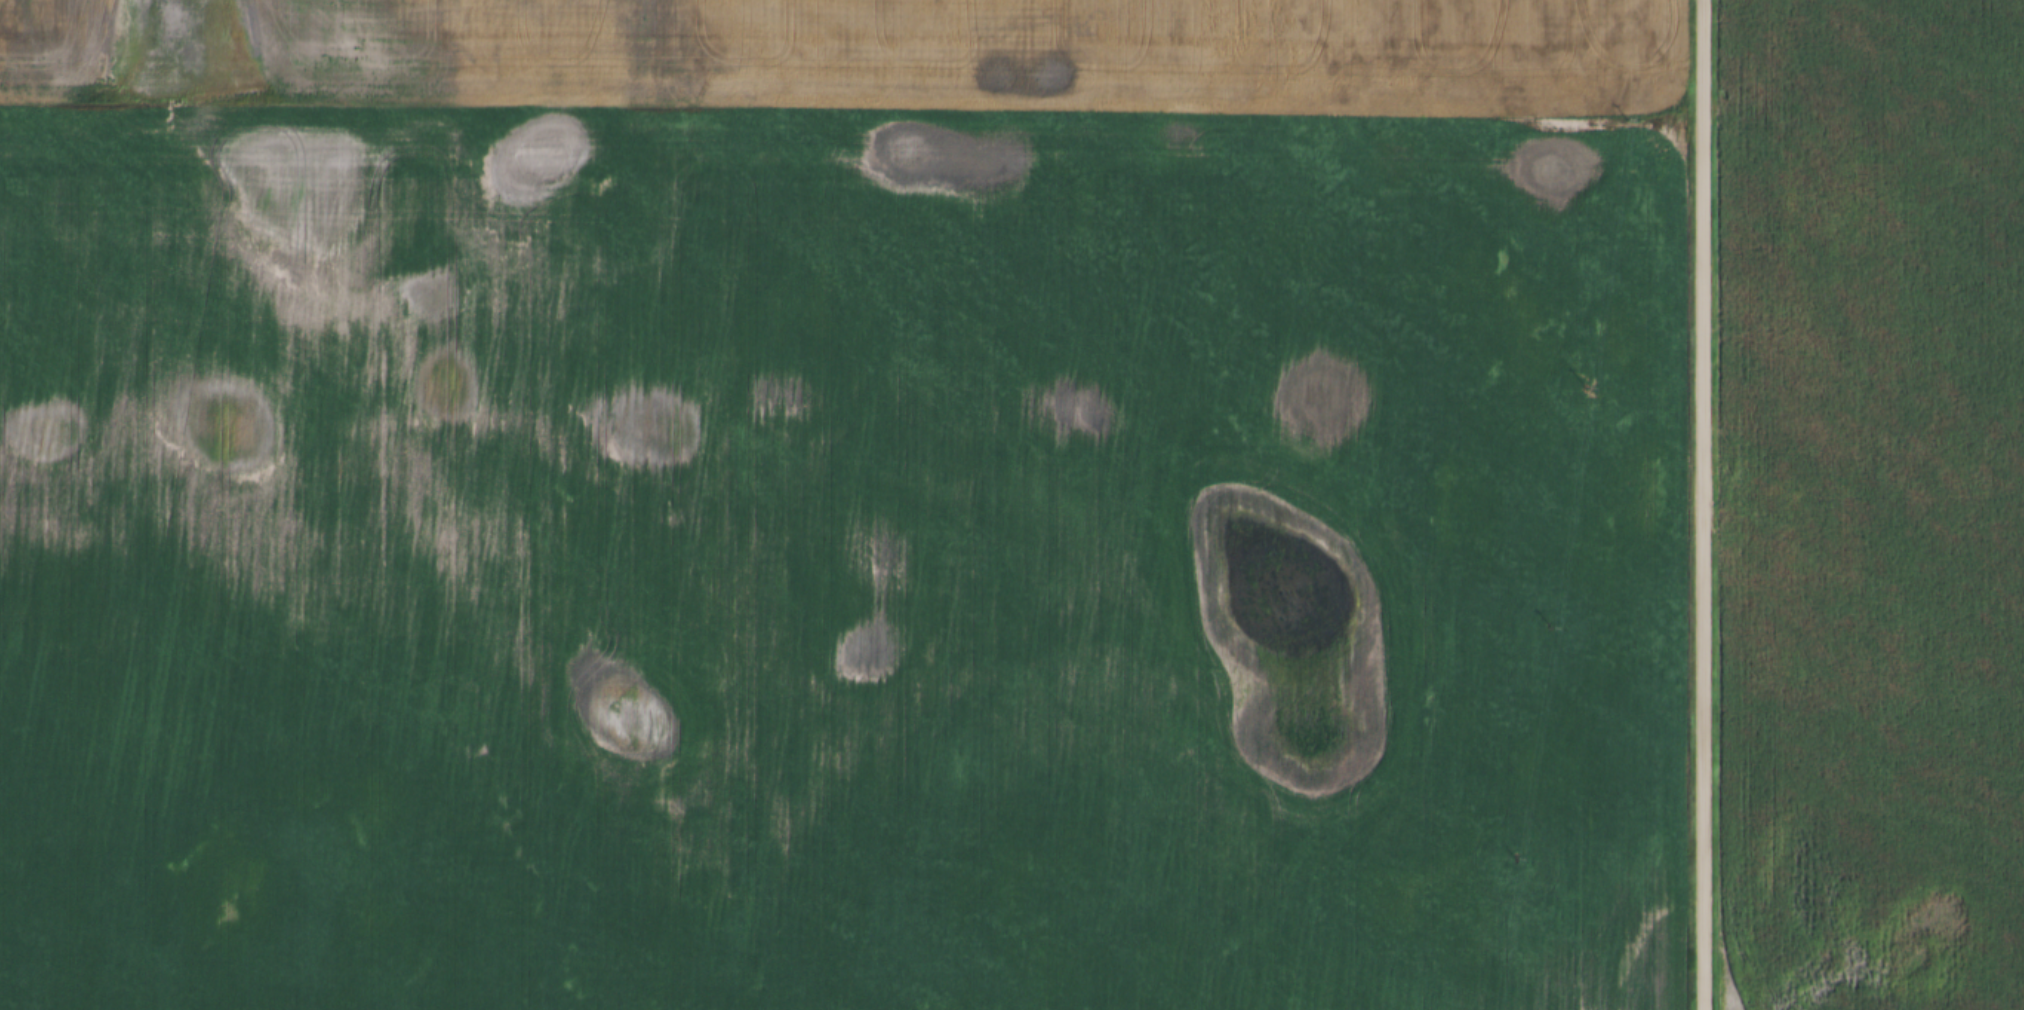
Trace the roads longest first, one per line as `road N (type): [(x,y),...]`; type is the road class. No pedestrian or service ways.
road 1 (residential): [(1701,1009),(1699,0)]

